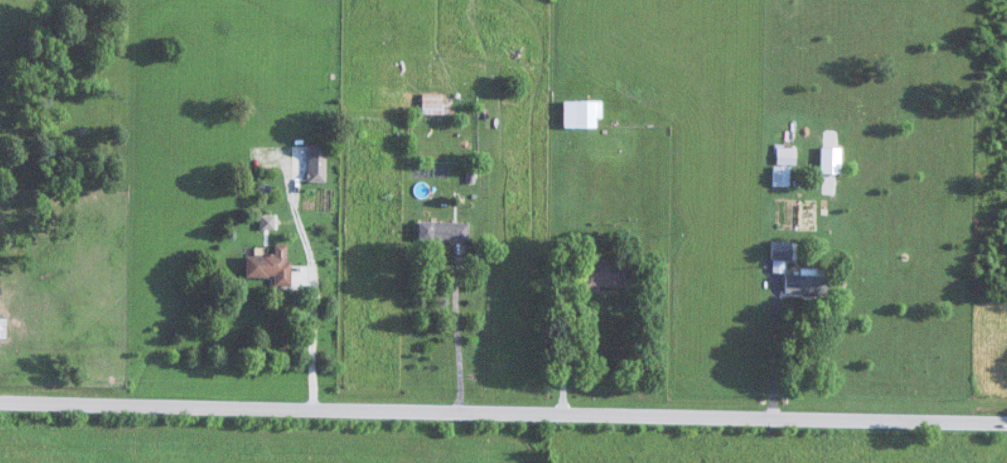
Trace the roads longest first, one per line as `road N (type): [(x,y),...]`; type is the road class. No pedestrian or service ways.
road 1 (residential): [(1006,421),(0,398)]

